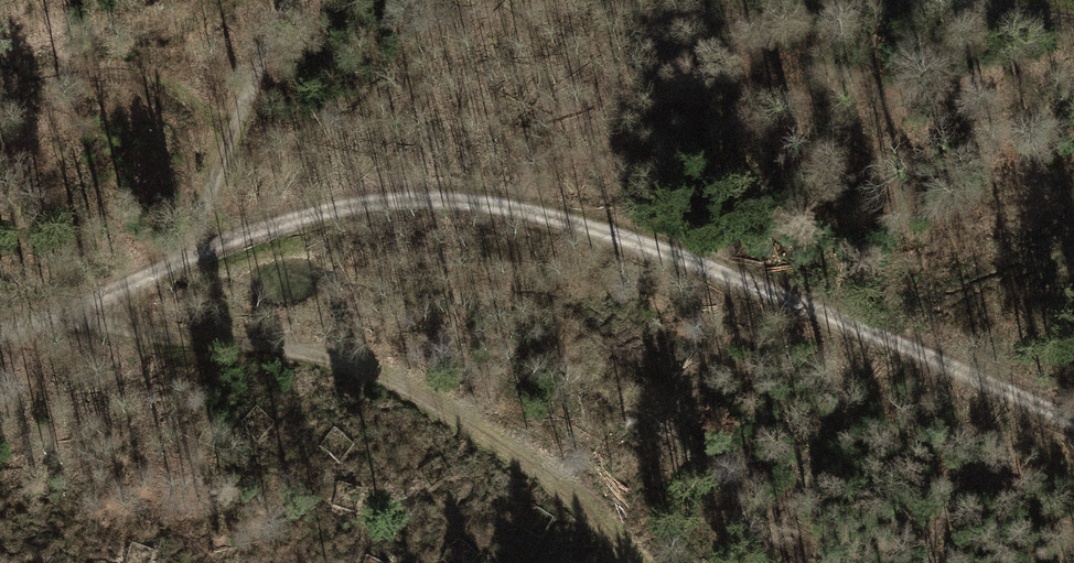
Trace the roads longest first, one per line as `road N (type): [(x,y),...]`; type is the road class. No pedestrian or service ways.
road 1 (track): [(185,261),(312,216),(419,202),(574,226),(809,306),(1073,421)]
road 2 (track): [(628,562),(552,490),(470,428),(352,365),(62,314)]
road 3 (track): [(0,329),(62,314),(185,261),(278,0)]
road 4 (track): [(1073,29),(868,0)]

